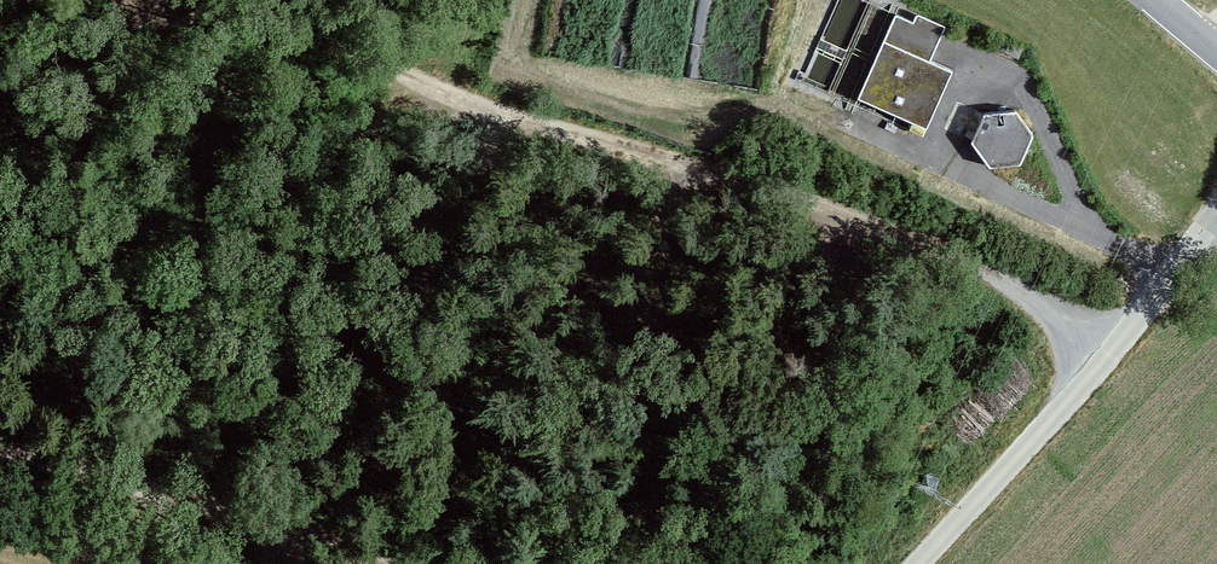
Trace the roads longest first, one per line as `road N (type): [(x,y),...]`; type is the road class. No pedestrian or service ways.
road 1 (track): [(1124,340),(958,258),(474,99),(225,0)]
road 2 (track): [(1216,215),(1124,340),(918,563)]
road 3 (track): [(0,441),(368,563)]

